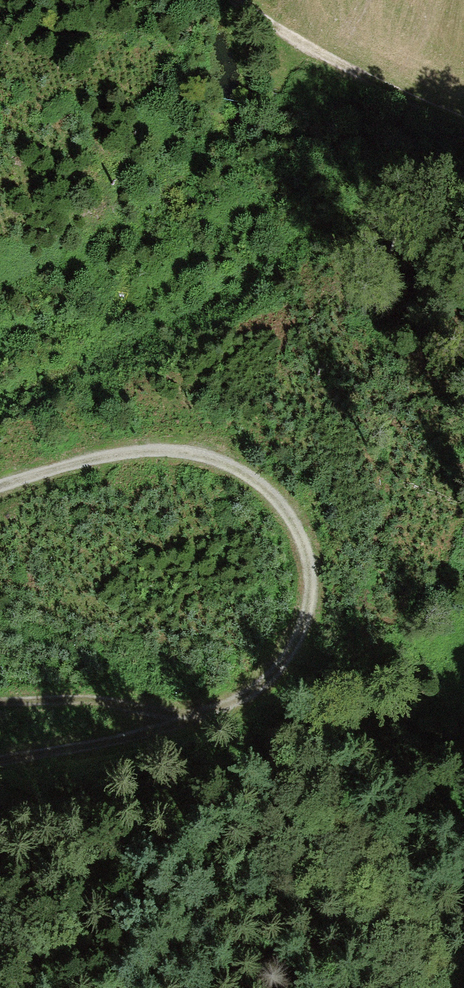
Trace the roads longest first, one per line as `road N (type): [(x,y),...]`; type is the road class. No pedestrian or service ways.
road 1 (track): [(0,764),(165,729),(257,688),(296,636),(309,577),(305,543),(282,503),(207,453),(130,452),(0,486)]
road 2 (track): [(248,0),(330,54),(463,122)]
road 3 (track): [(165,729),(129,705),(0,699)]

